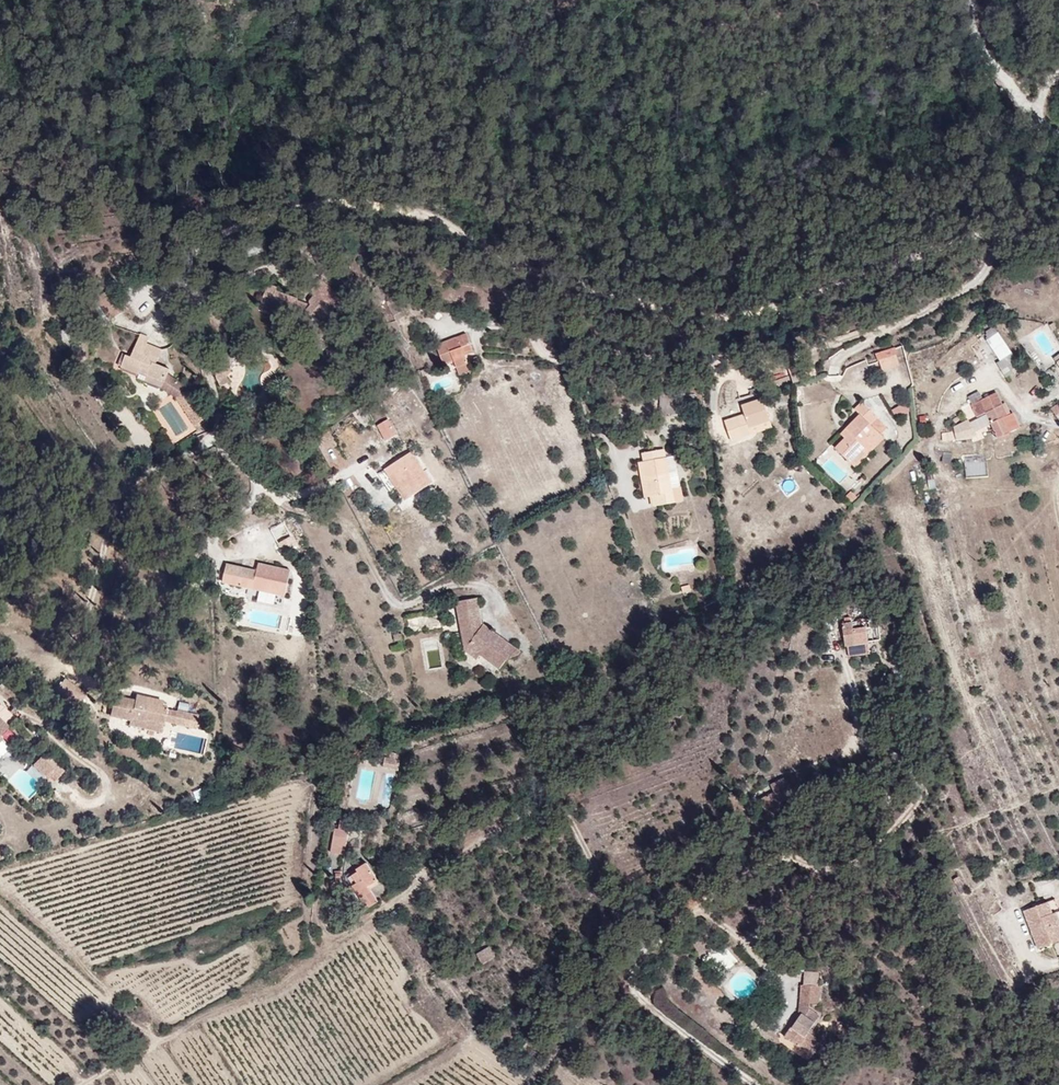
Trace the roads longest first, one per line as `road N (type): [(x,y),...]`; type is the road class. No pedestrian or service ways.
road 1 (unclassified): [(974,0),(973,23),(997,73),(1034,111)]

